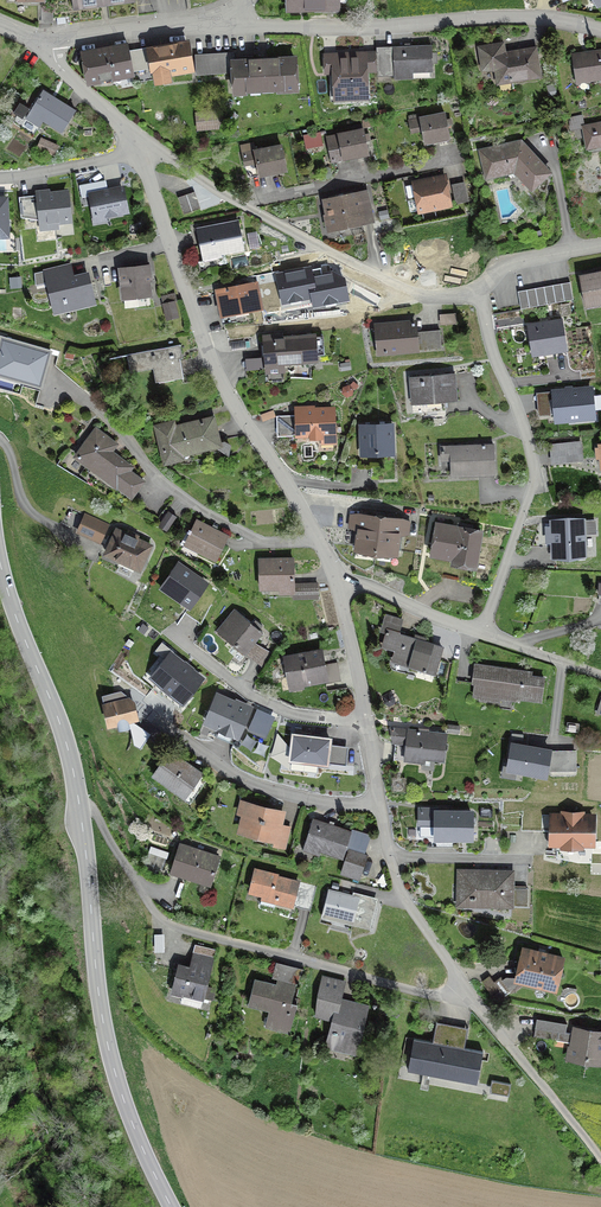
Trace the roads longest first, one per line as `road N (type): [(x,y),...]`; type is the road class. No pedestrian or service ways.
road 1 (residential): [(334,577),(207,349),(137,149)]
road 2 (residential): [(80,808),(95,816),(153,911),(173,926),(422,993),(466,993)]
road 3 (tertiary): [(171,1206),(111,1058),(80,808)]
road 4 (residential): [(216,16),(258,27),(374,28),(513,16),(600,29)]
road 5 (residential): [(137,149),(165,156),(404,289),(443,296),(477,291)]
road 6 (residential): [(477,291),(536,474),(480,633)]
road 7 (tertiary): [(80,808),(64,734),(22,636),(0,555)]
road 8 (residential): [(378,803),(320,804),(260,787),(155,721)]
road 9 (residential): [(366,722),(271,705),(173,635)]
road 10 (residential): [(600,1163),(466,993)]
road 11 (residential): [(466,993),(398,884),(378,803)]
road 12 (residential): [(216,16),(46,41)]
road 13 (residential): [(334,577),(480,633)]
road 14 (residential): [(366,722),(334,577)]
road 15 (residential): [(137,149),(62,70),(46,41)]
road 16 (residential): [(137,149),(0,176)]
road 17 (residential): [(600,245),(512,262),(477,291)]
road 18 (residential): [(480,633),(600,676)]

